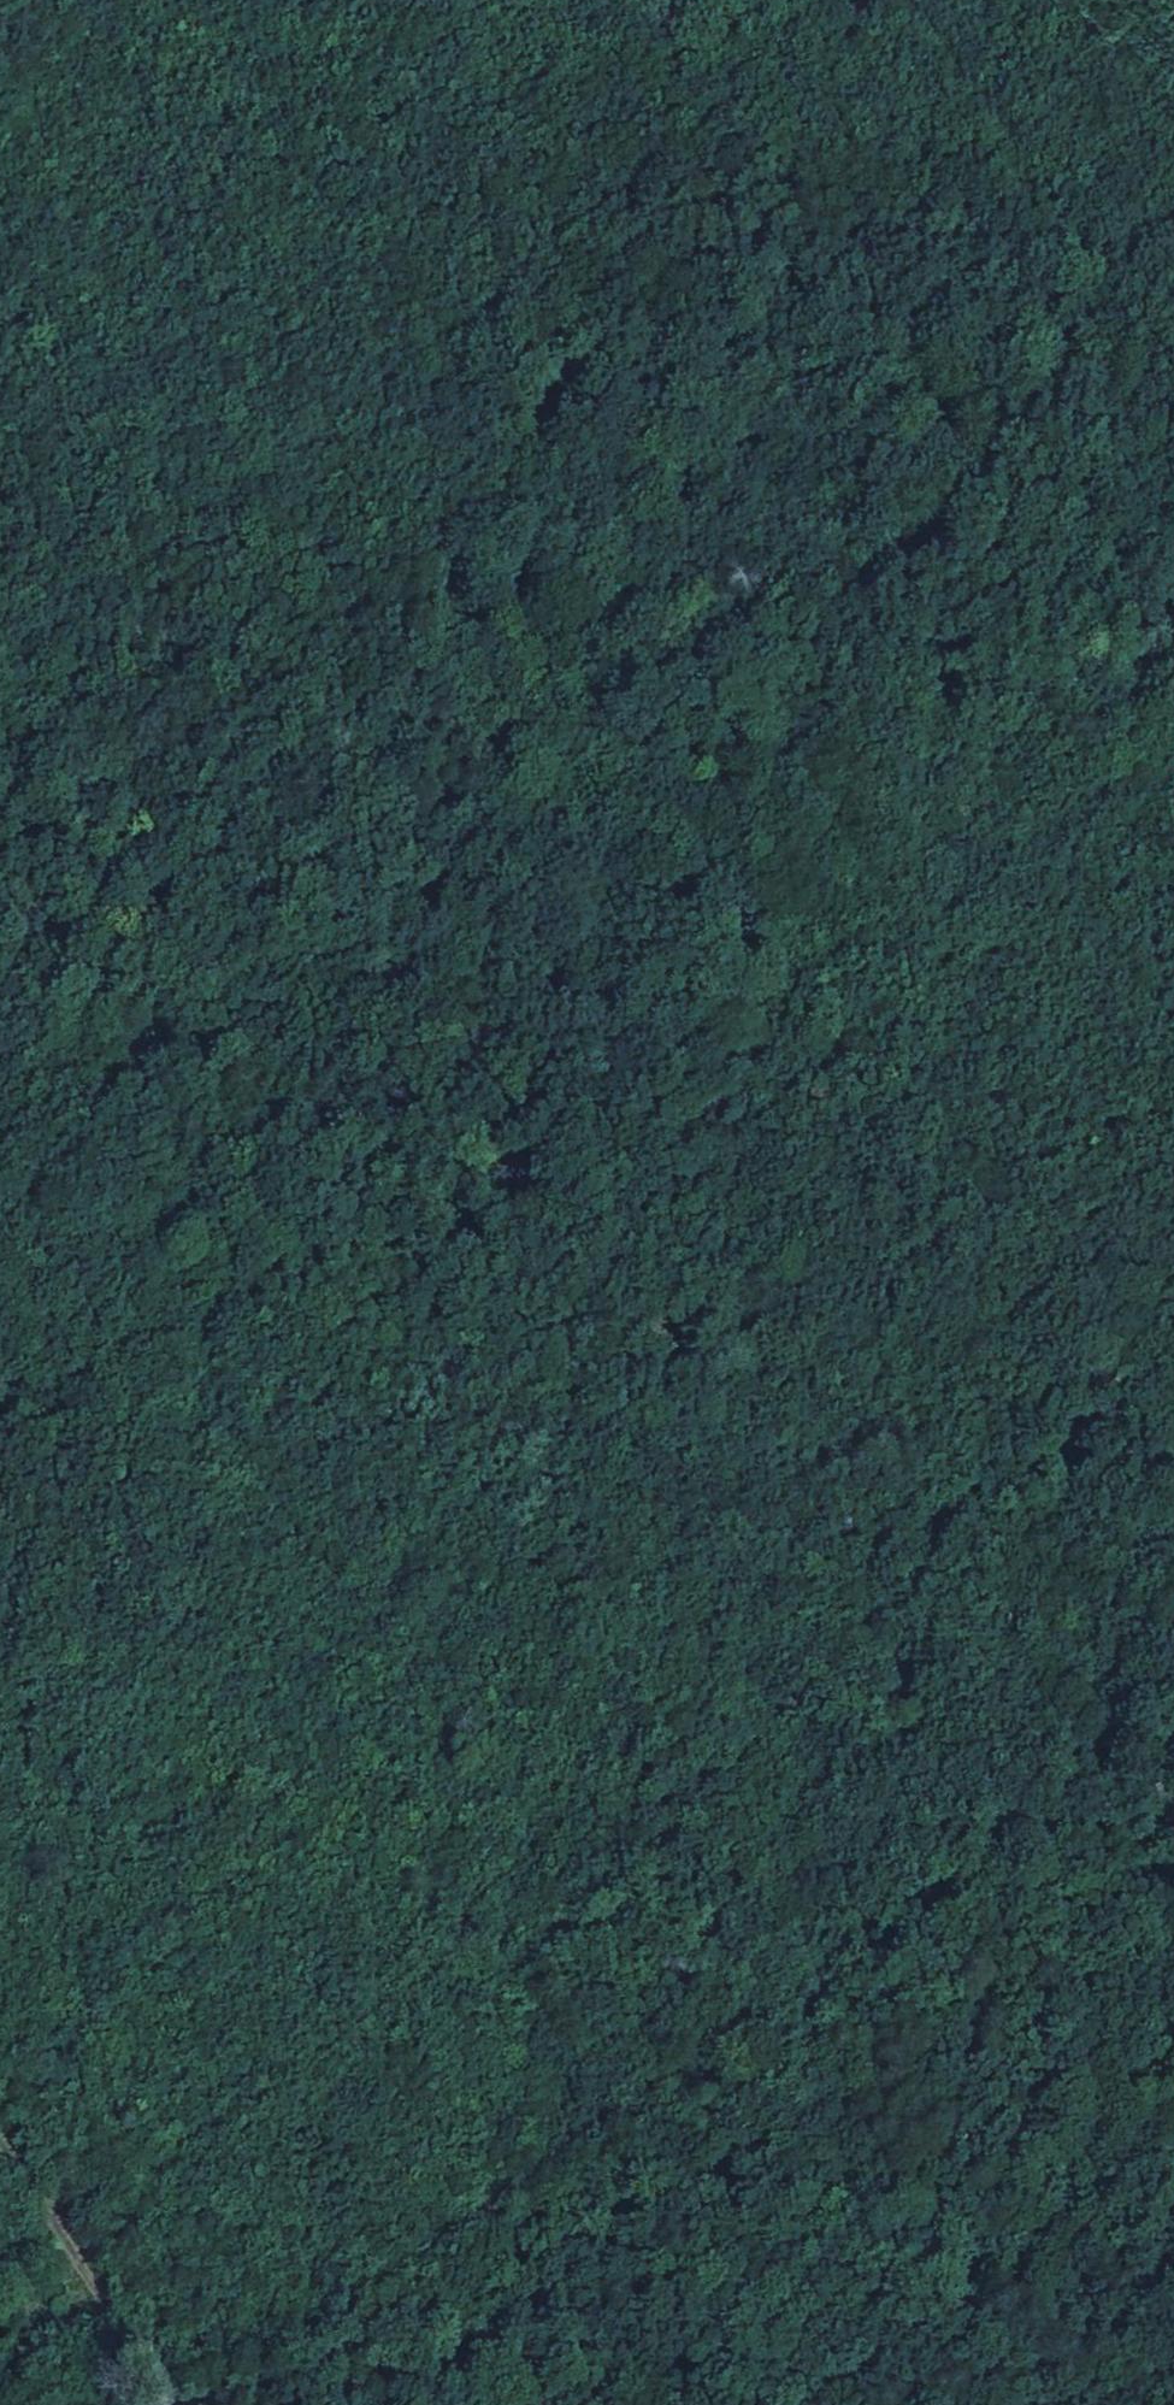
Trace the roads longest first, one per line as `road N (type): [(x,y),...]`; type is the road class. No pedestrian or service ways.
road 1 (track): [(1173,504),(1119,377),(897,0)]

